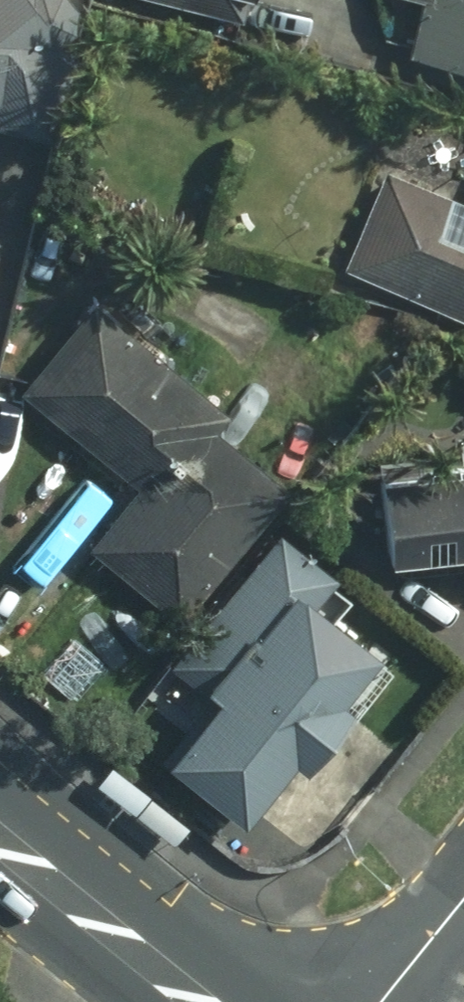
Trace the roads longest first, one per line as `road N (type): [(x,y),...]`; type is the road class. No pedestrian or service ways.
road 1 (secondary): [(201,1001),(0,837)]
road 2 (residential): [(378,1001),(463,901)]

